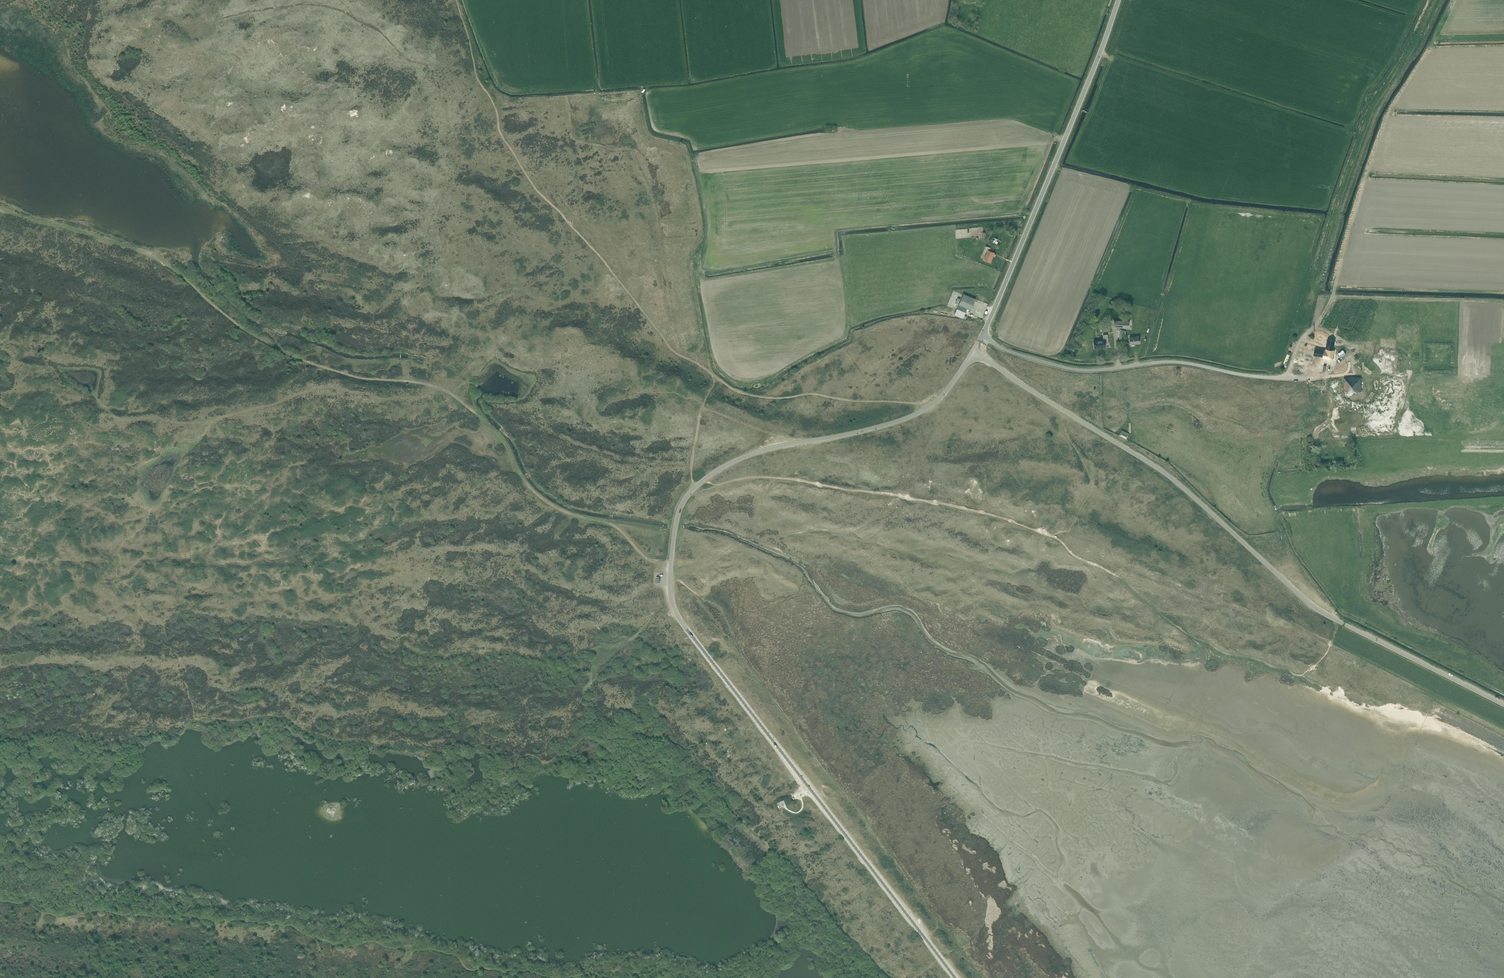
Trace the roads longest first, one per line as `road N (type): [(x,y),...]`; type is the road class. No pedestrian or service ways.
road 1 (unclassified): [(954,977),(684,625),(670,576),(677,517),(702,482),(757,453),(916,415),(941,398),(972,354)]
road 2 (track): [(0,210),(156,256),(238,326),(319,367),(447,391),(509,447),(542,499),(611,524),(647,559),(667,563)]
road 3 (unclassified): [(972,354),(1171,479),(1327,617),(1503,705)]
road 4 (unclassified): [(972,354),(1118,0)]
road 5 (track): [(1361,188),(1335,302),(1302,339),(1293,380)]

